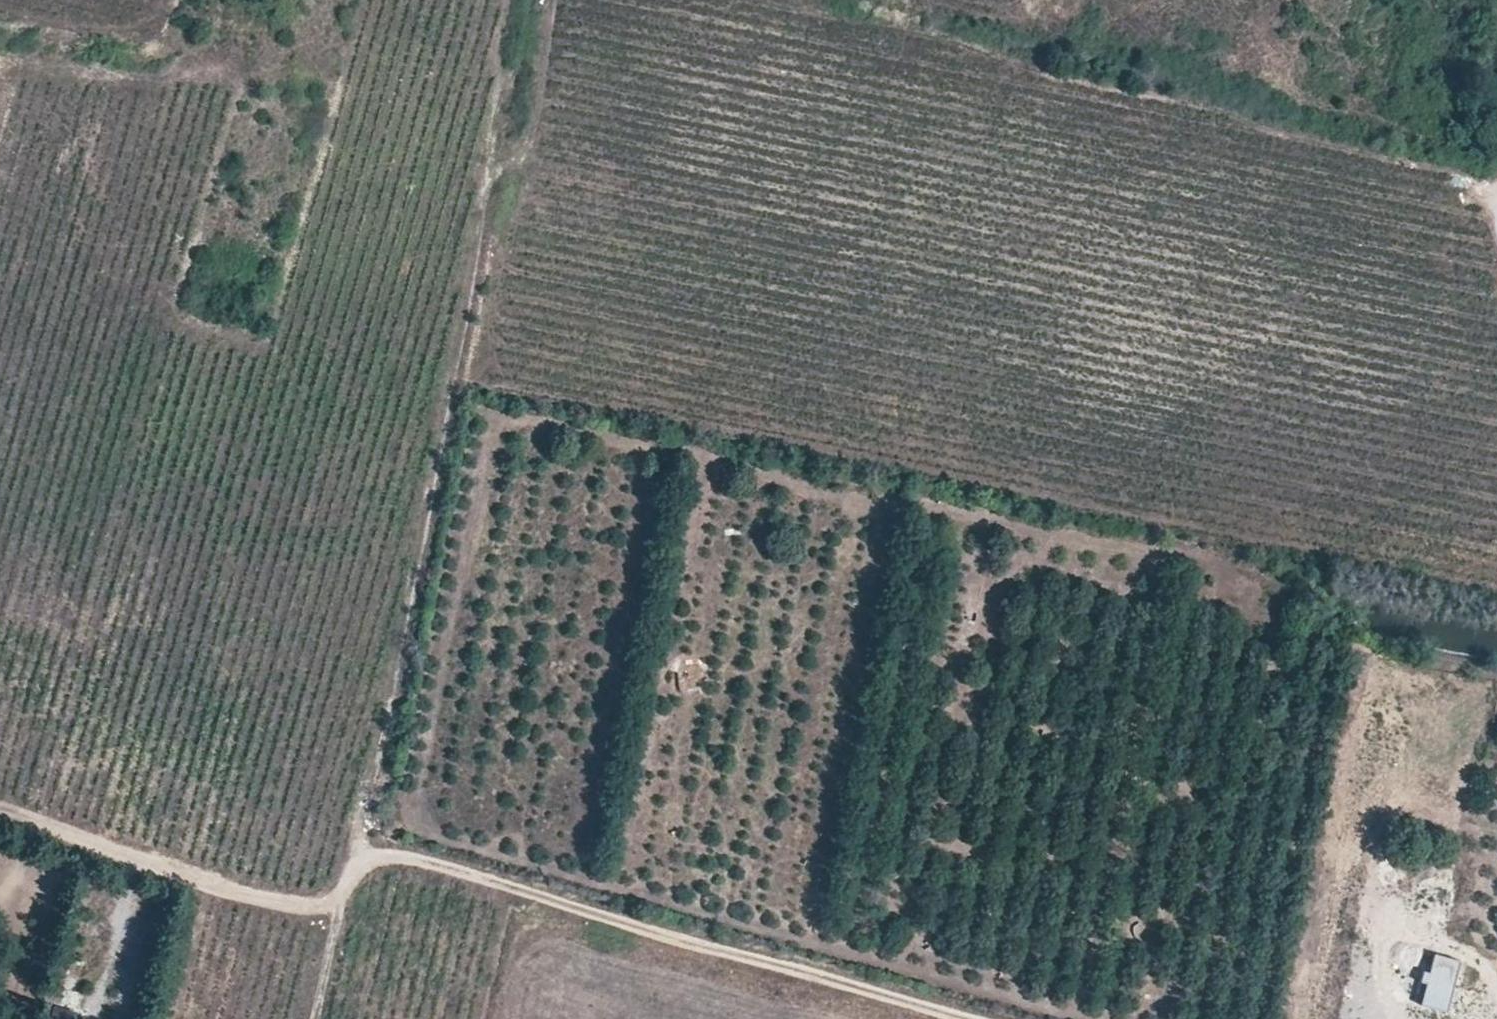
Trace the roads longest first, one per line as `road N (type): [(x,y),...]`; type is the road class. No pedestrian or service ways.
road 1 (track): [(530,0),(492,157),(462,358),(361,811),(358,857)]
road 2 (track): [(358,857),(425,863),(984,1018)]
road 3 (track): [(0,807),(255,898),(337,908)]

